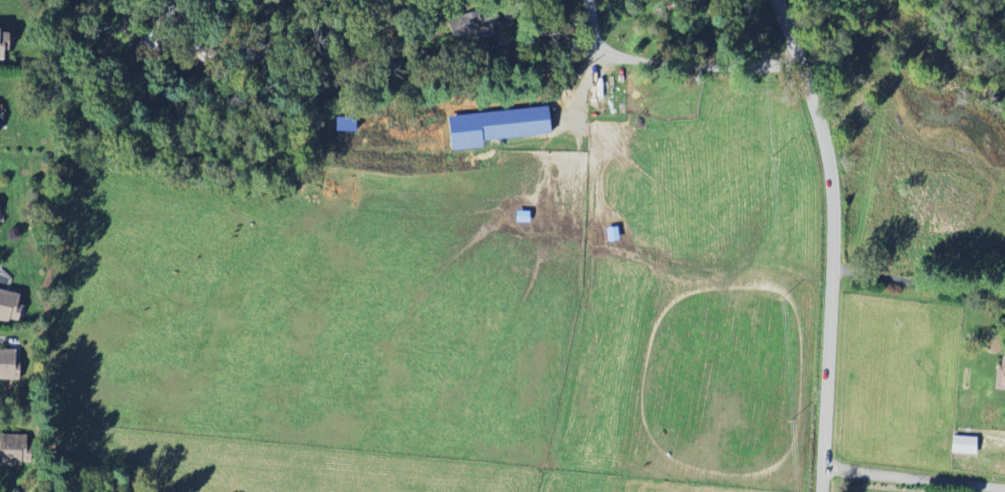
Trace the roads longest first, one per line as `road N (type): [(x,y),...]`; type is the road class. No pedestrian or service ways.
road 1 (tertiary): [(823,491),(833,182),(777,0)]
road 2 (residential): [(824,465),(1004,488)]

